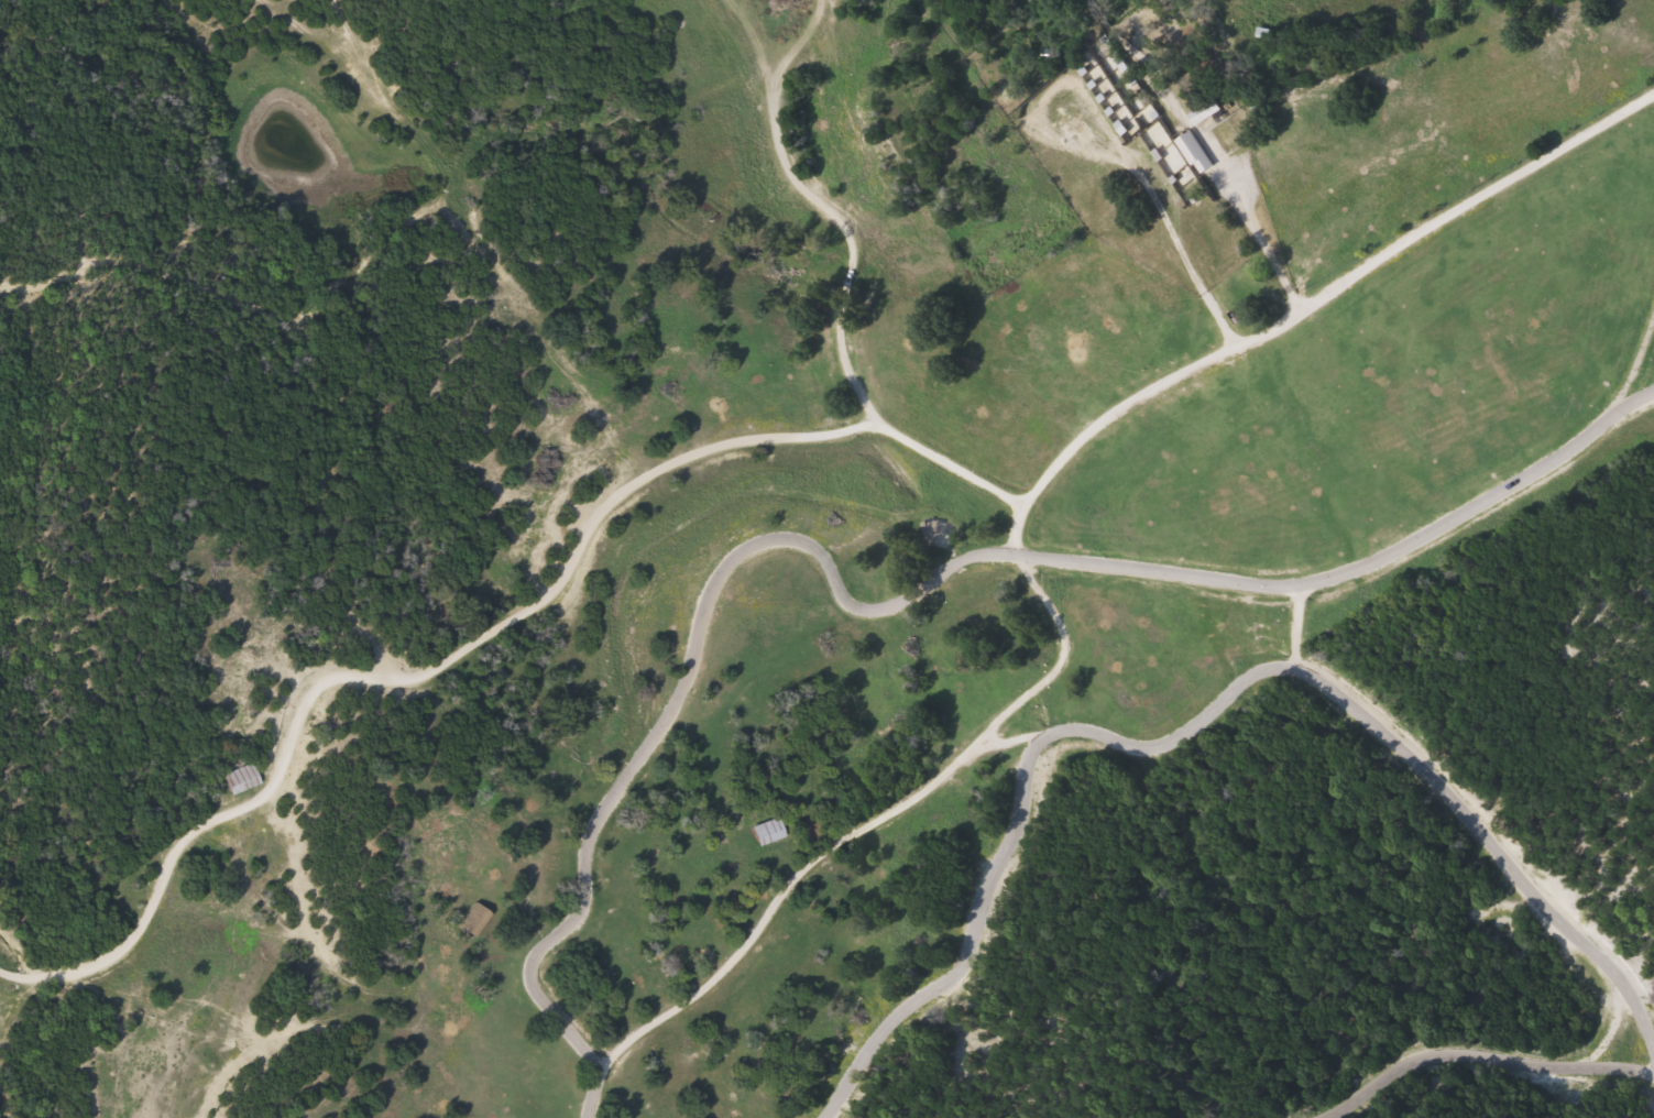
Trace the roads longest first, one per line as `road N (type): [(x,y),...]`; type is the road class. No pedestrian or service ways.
road 1 (residential): [(0,966),(41,977),(132,952),(188,850),(283,790),(318,689),(372,676),(434,679),(459,637),(573,572),(585,527),(637,484),(720,448),(868,434),(1005,502),(1111,418),(1653,99)]
road 2 (residential): [(599,1062),(522,967),(582,916),(592,836),(675,715),(710,602),(725,569),(744,555),(802,540),(826,560),(851,613),(866,618),(897,613),(955,567),(1012,555),(1294,587),(1402,549),(1577,431),(1621,391),(1653,303)]
road 3 (residential): [(1294,587),(1284,644),(1301,671),(1371,719),(1570,924),(1608,968),(1620,1001),(1596,1048),(1573,1068),(1460,1053),(1423,1057),(1291,1117)]
road 4 (residential): [(583,1117),(580,1078),(698,997),(744,954),(790,887),(850,832),(913,803),(1058,667),(1047,612),(1012,555),(1016,516),(1005,502)]
road 5 (residential): [(0,287),(227,242),(277,250),(337,277),(321,333),(358,388),(364,414),(343,485),(350,590),(387,645),(395,680)]
road 6 (residential): [(341,0),(637,484)]

